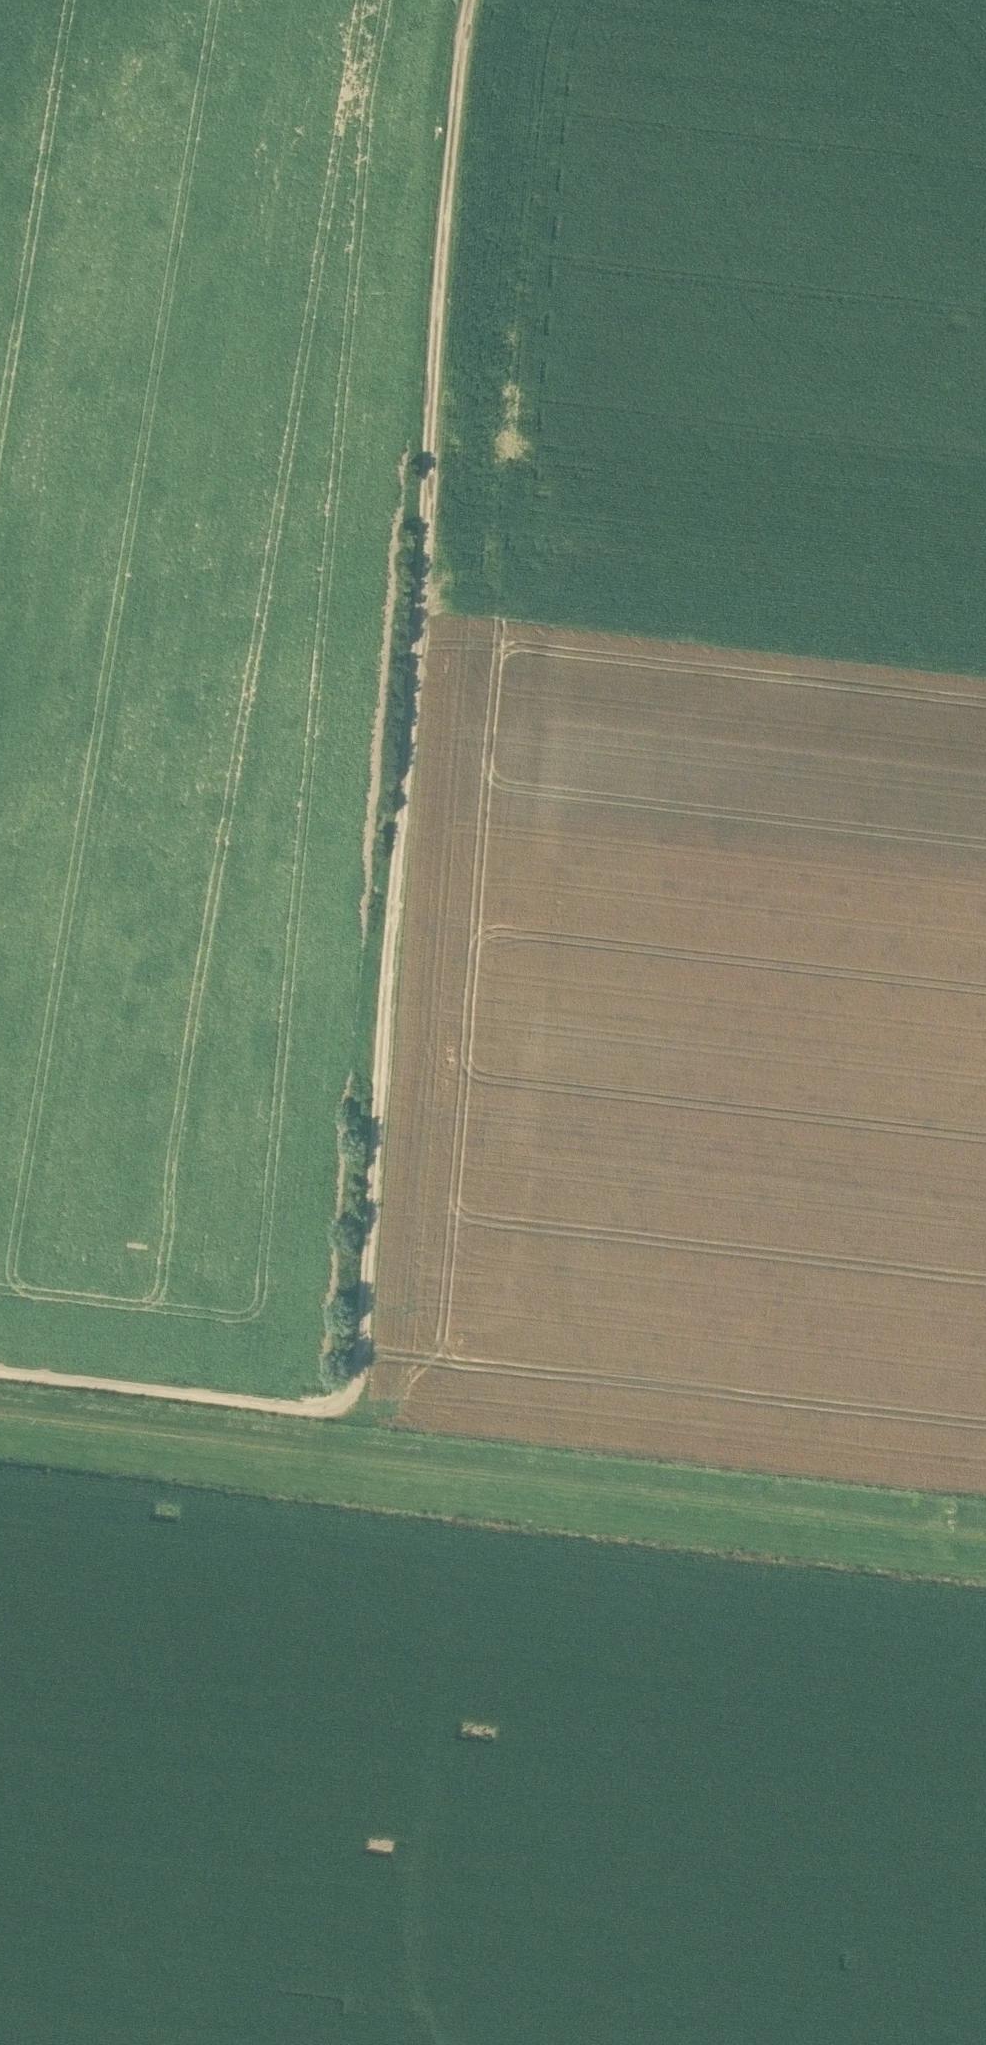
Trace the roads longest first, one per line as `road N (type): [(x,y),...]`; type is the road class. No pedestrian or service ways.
road 1 (track): [(0,1376),(319,1414)]

